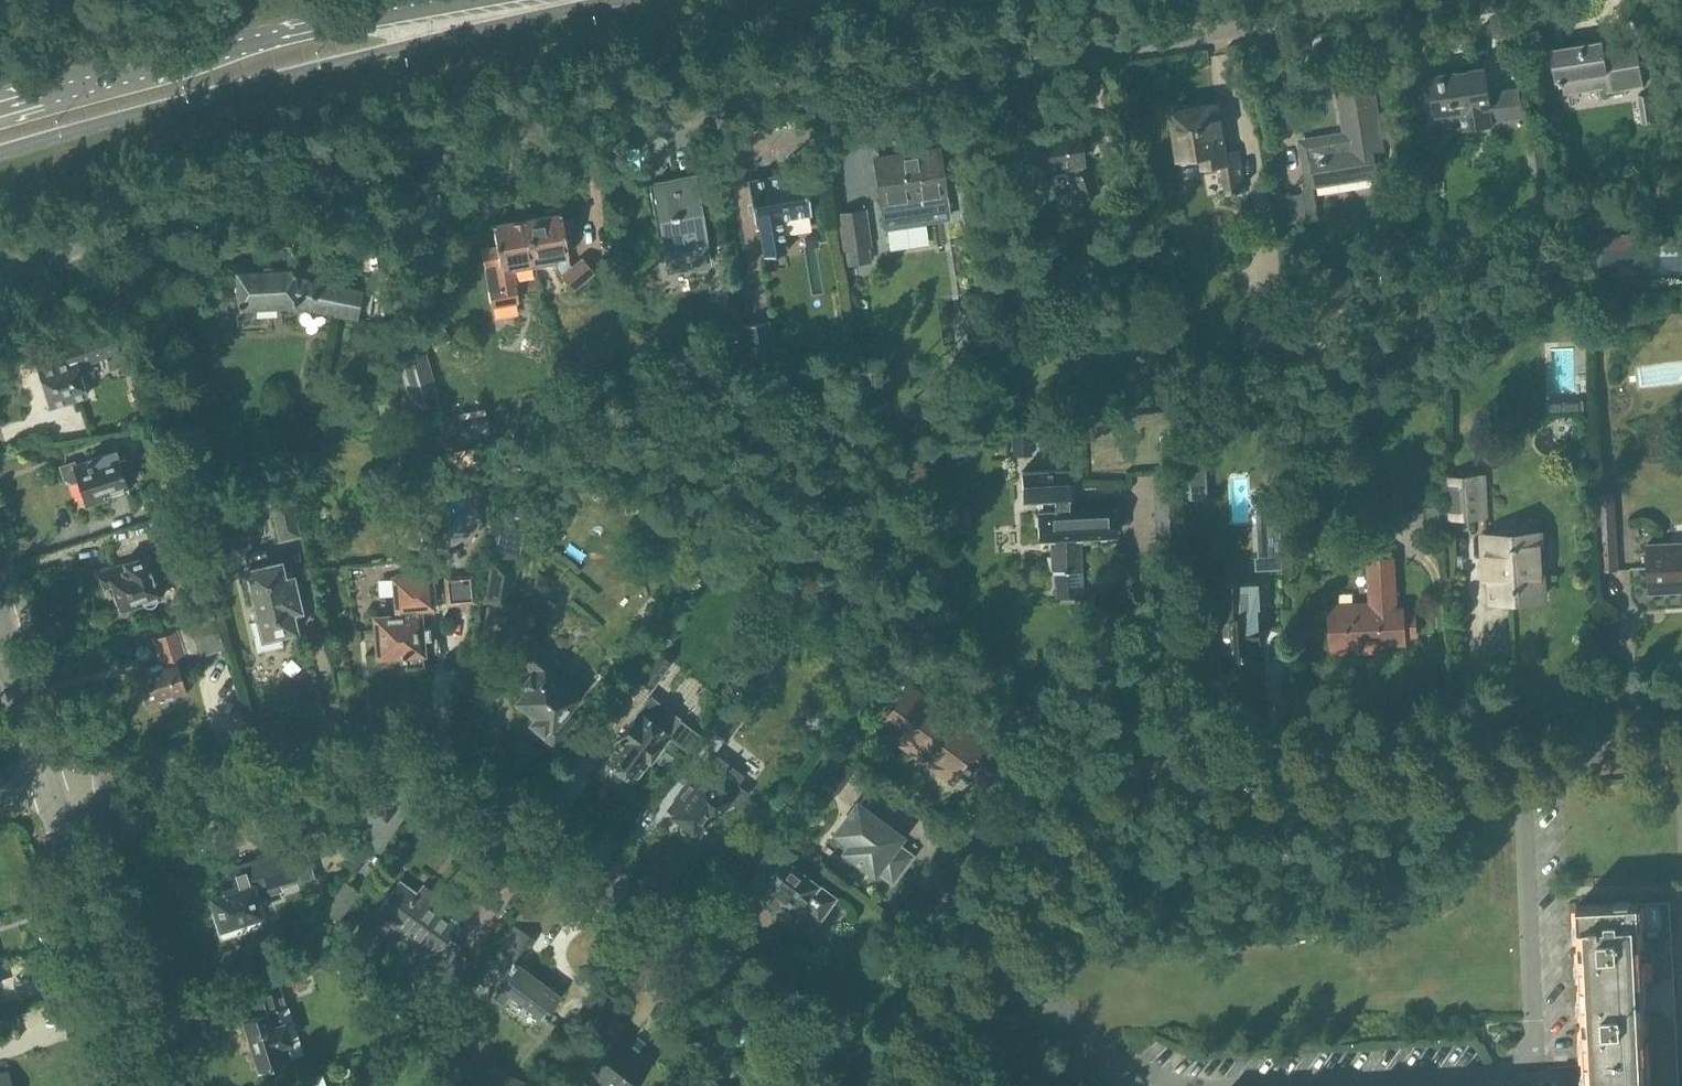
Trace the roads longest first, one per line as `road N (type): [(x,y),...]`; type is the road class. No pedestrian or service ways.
road 1 (unclassified): [(1397,0),(494,146),(242,199),(0,277)]
road 2 (residential): [(864,1083),(980,945),(1131,793),(1168,775),(1681,744)]
road 3 (residential): [(864,1083),(431,771),(388,756),(46,793)]
road 4 (primary): [(0,156),(484,16)]
road 5 (primary): [(484,16),(315,30),(0,113)]
road 6 (tertiary): [(140,1085),(46,793)]
road 7 (tertiary): [(46,793),(0,650)]

